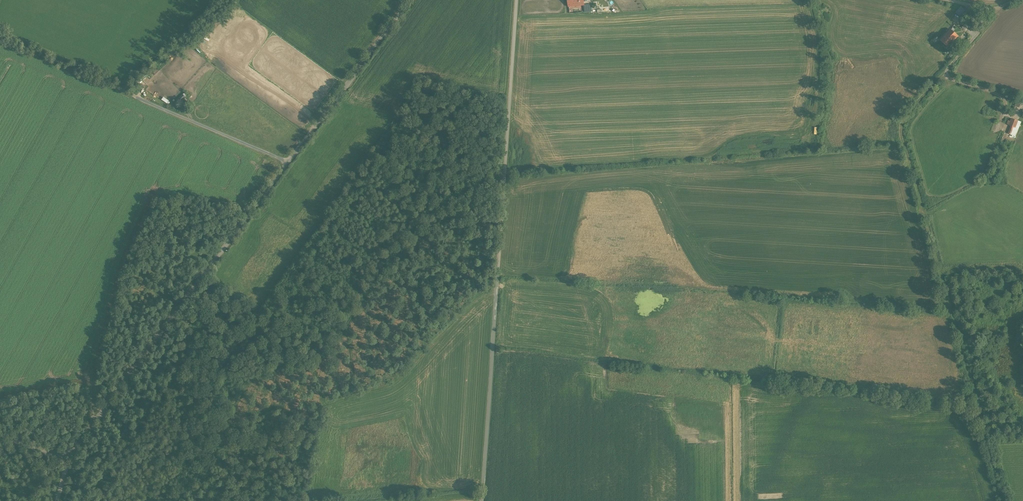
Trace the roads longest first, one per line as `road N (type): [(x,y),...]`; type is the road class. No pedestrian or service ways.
road 1 (track): [(68,458),(391,23)]
road 2 (unclassified): [(482,500),(516,0)]
road 3 (track): [(1002,500),(900,128),(942,74)]
road 4 (track): [(289,161),(131,93)]
road 5 (track): [(0,353),(51,347),(68,359),(93,389),(95,420)]

